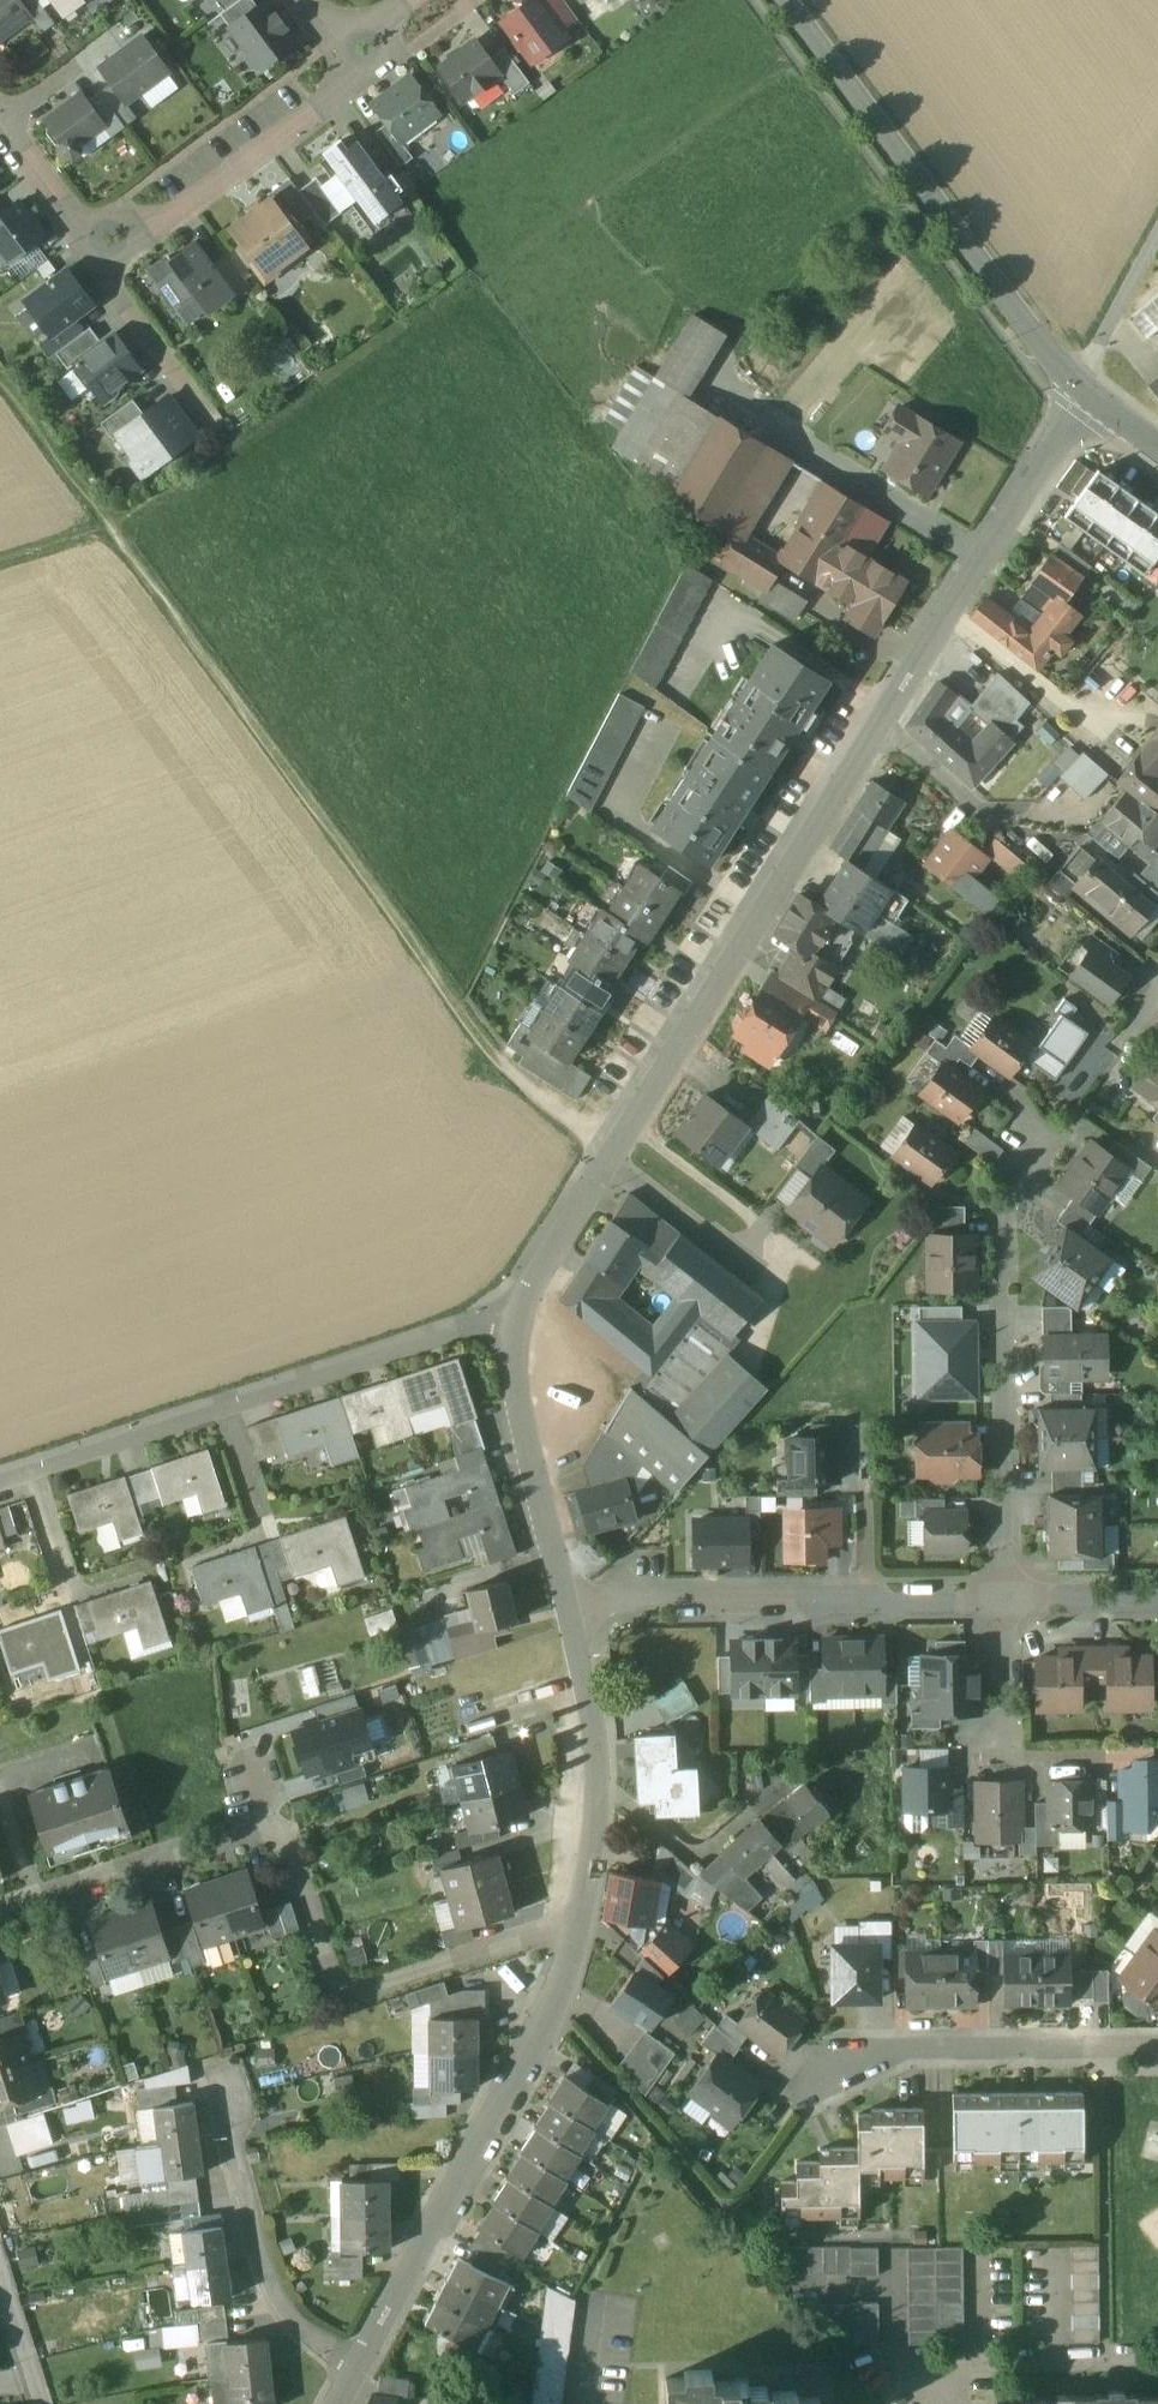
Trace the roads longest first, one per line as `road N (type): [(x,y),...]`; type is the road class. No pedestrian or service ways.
road 1 (residential): [(1077,388),(1012,512),(876,718),(514,1320)]
road 2 (track): [(619,1146),(502,1062),(0,374)]
road 3 (residential): [(565,1604),(597,1754),(595,1831),(577,1934),(549,2015),(359,2360)]
road 4 (residential): [(0,1477),(491,1319),(514,1320)]
road 5 (tertiary): [(786,0),(1077,388)]
road 6 (residential): [(1007,1602),(1004,1206),(1044,1133)]
road 7 (residential): [(1007,1602),(565,1604)]
road 8 (residential): [(359,2360),(290,2321),(266,2272),(210,2058)]
road 9 (residential): [(0,1911),(267,1823),(246,1758)]
road 10 (residential): [(1157,2045),(854,2053),(830,2081)]
road 11 (residential): [(364,48),(330,97),(152,228),(106,241)]
road 12 (residential): [(514,1320),(511,1371),(565,1604)]
road 13 (track): [(0,564),(110,527),(231,446)]
road 14 (residential): [(231,446),(116,290),(106,241)]
road 15 (residential): [(1077,388),(1157,242)]
road 16 (residential): [(106,241),(60,207),(0,125)]
road 17 (residential): [(1010,1758),(1007,1602)]
road 18 (residential): [(1157,1598),(1007,1602)]
road 19 (residential): [(42,2403),(0,2270)]

